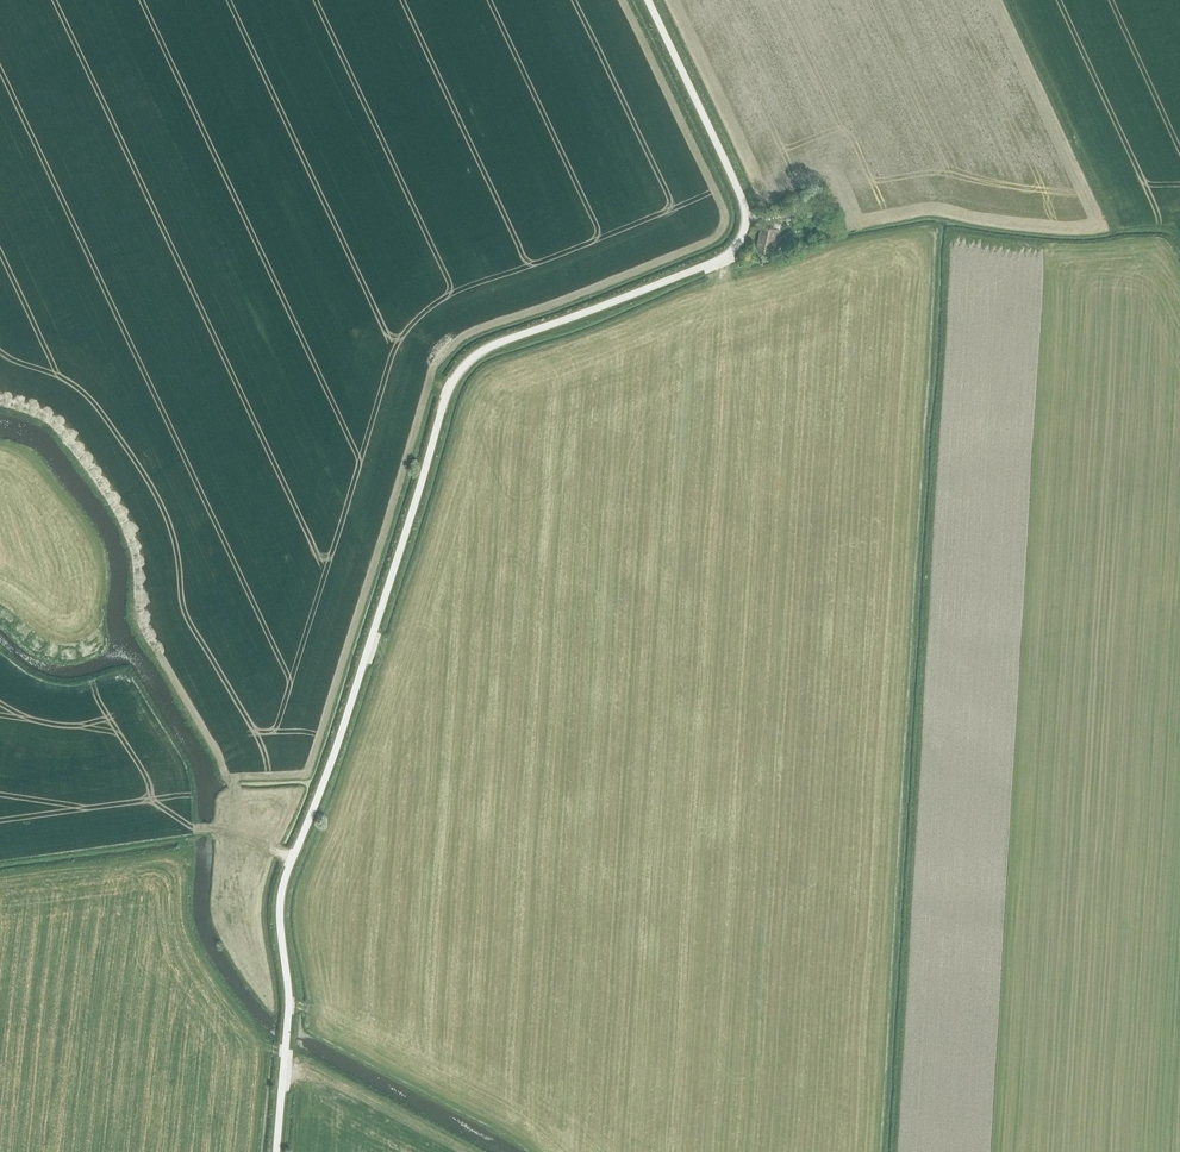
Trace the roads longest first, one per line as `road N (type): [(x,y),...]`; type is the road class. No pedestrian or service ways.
road 1 (unclassified): [(276,1151),(288,1015),(284,885),(342,730),(449,388),(477,353),(718,260),(744,232),(735,182),(648,0)]

